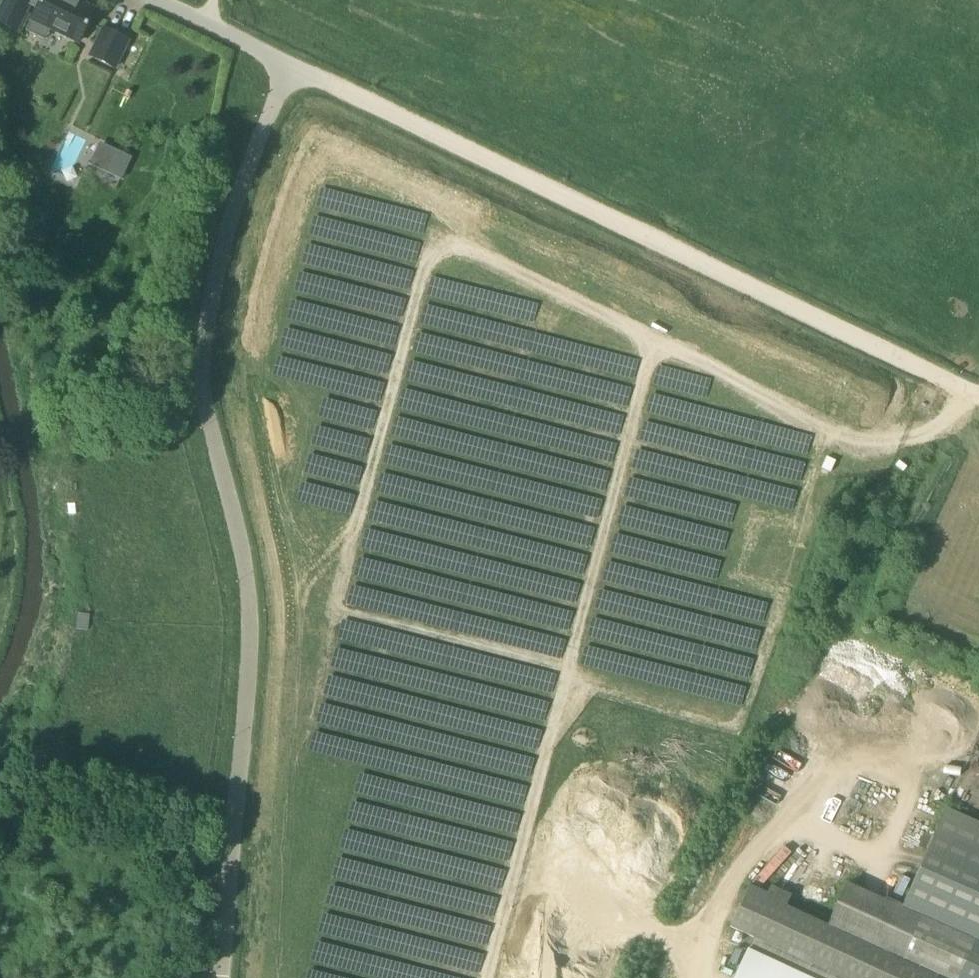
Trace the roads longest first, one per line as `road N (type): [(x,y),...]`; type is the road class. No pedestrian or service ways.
road 1 (unclassified): [(223,977),(251,612),(242,538),(202,383),(206,328),(239,195),(288,65),(157,0)]
road 2 (track): [(288,65),(978,402)]

